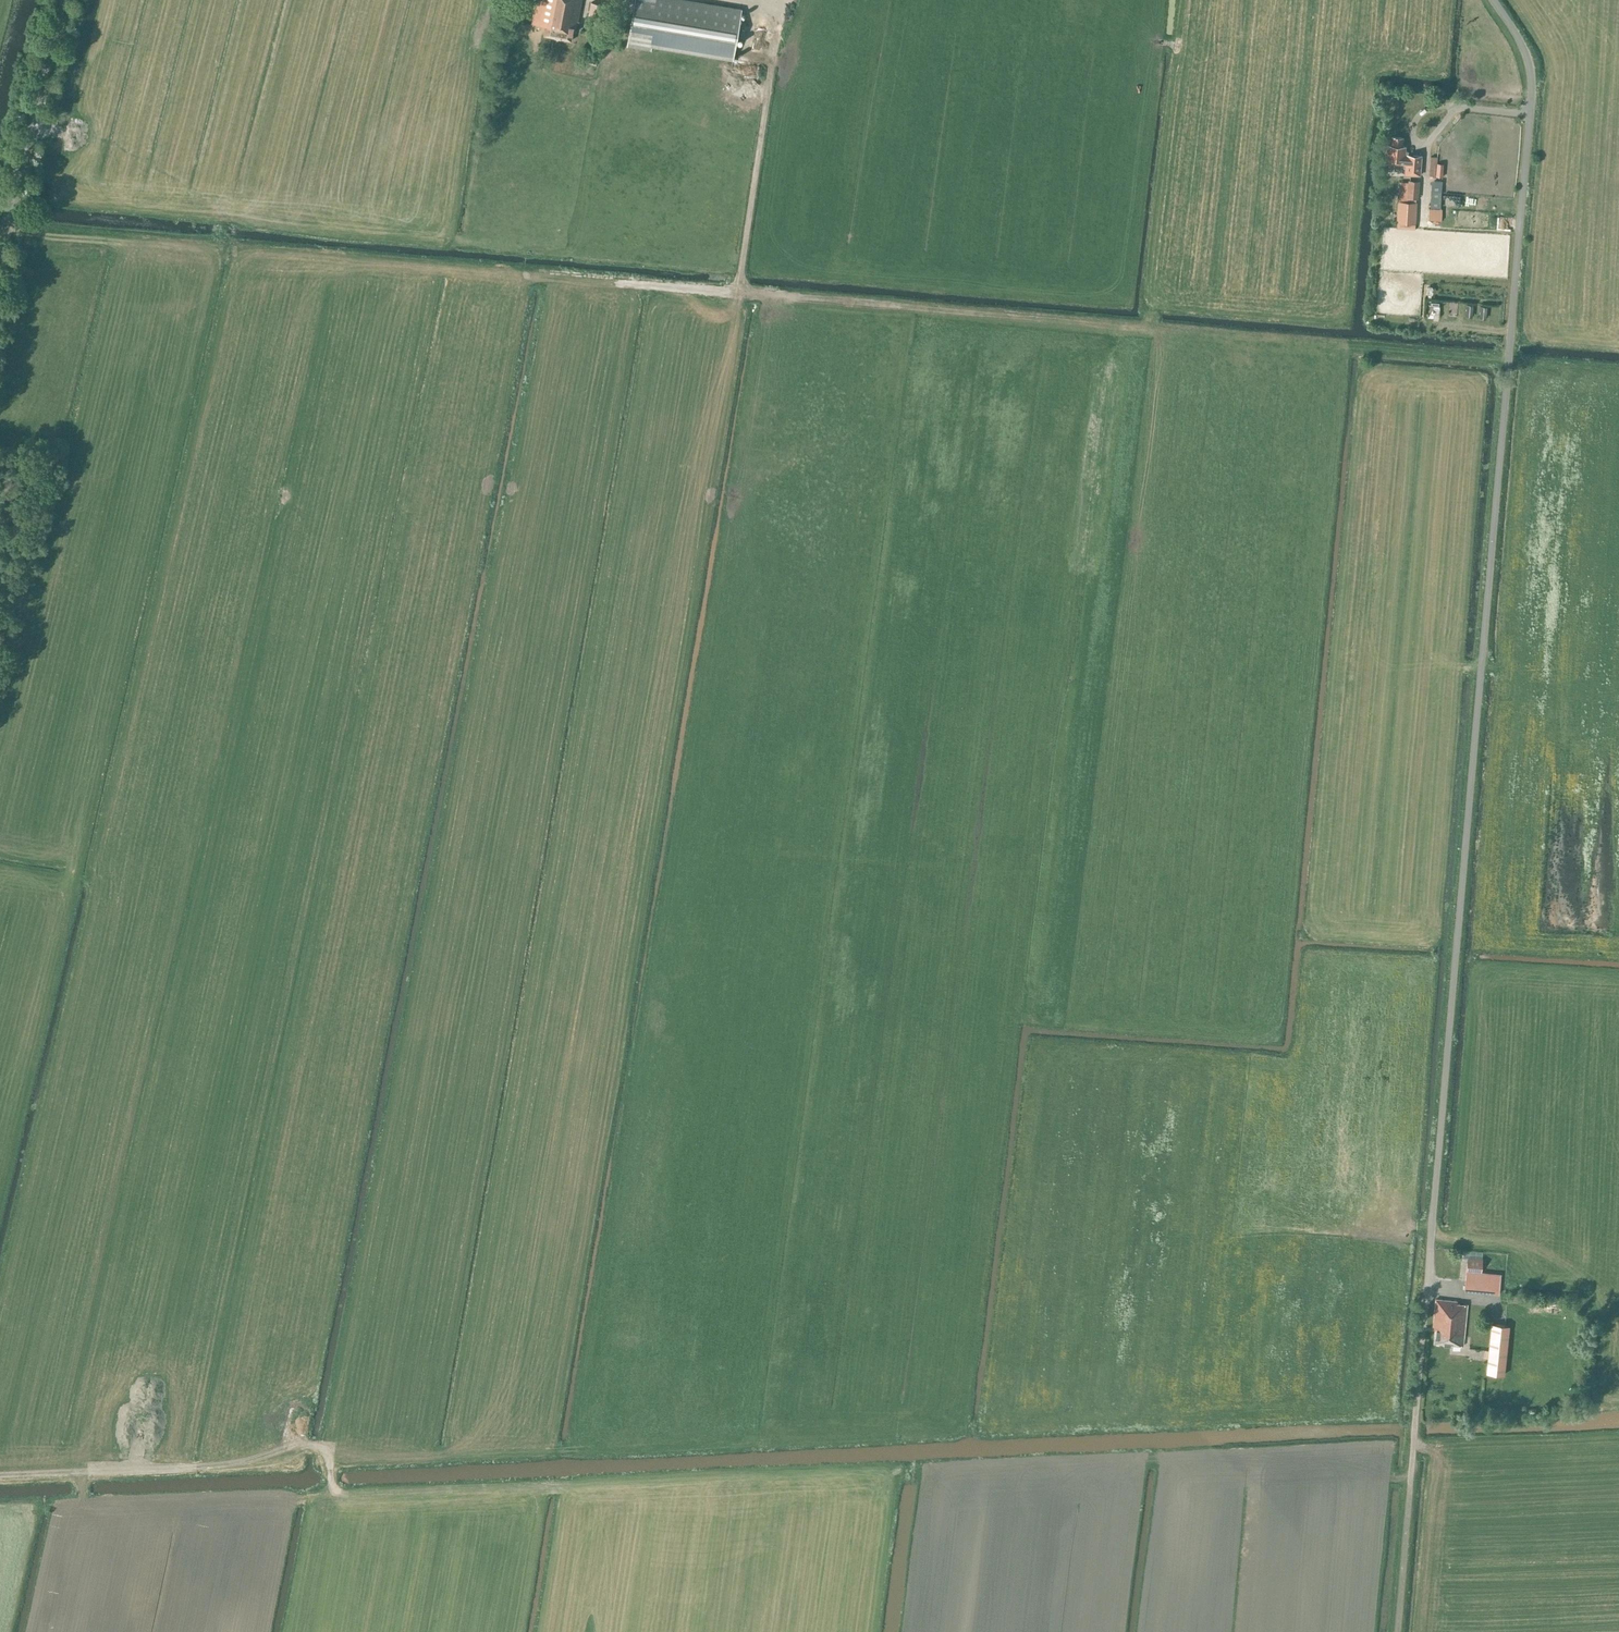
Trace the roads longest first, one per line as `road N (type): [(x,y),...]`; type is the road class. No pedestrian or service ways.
road 1 (unclassified): [(1397,1631),(1530,113),(1530,64),(1497,0)]
road 2 (track): [(320,1445),(223,1465),(0,1476)]
road 3 (unclassified): [(64,0),(0,248)]

